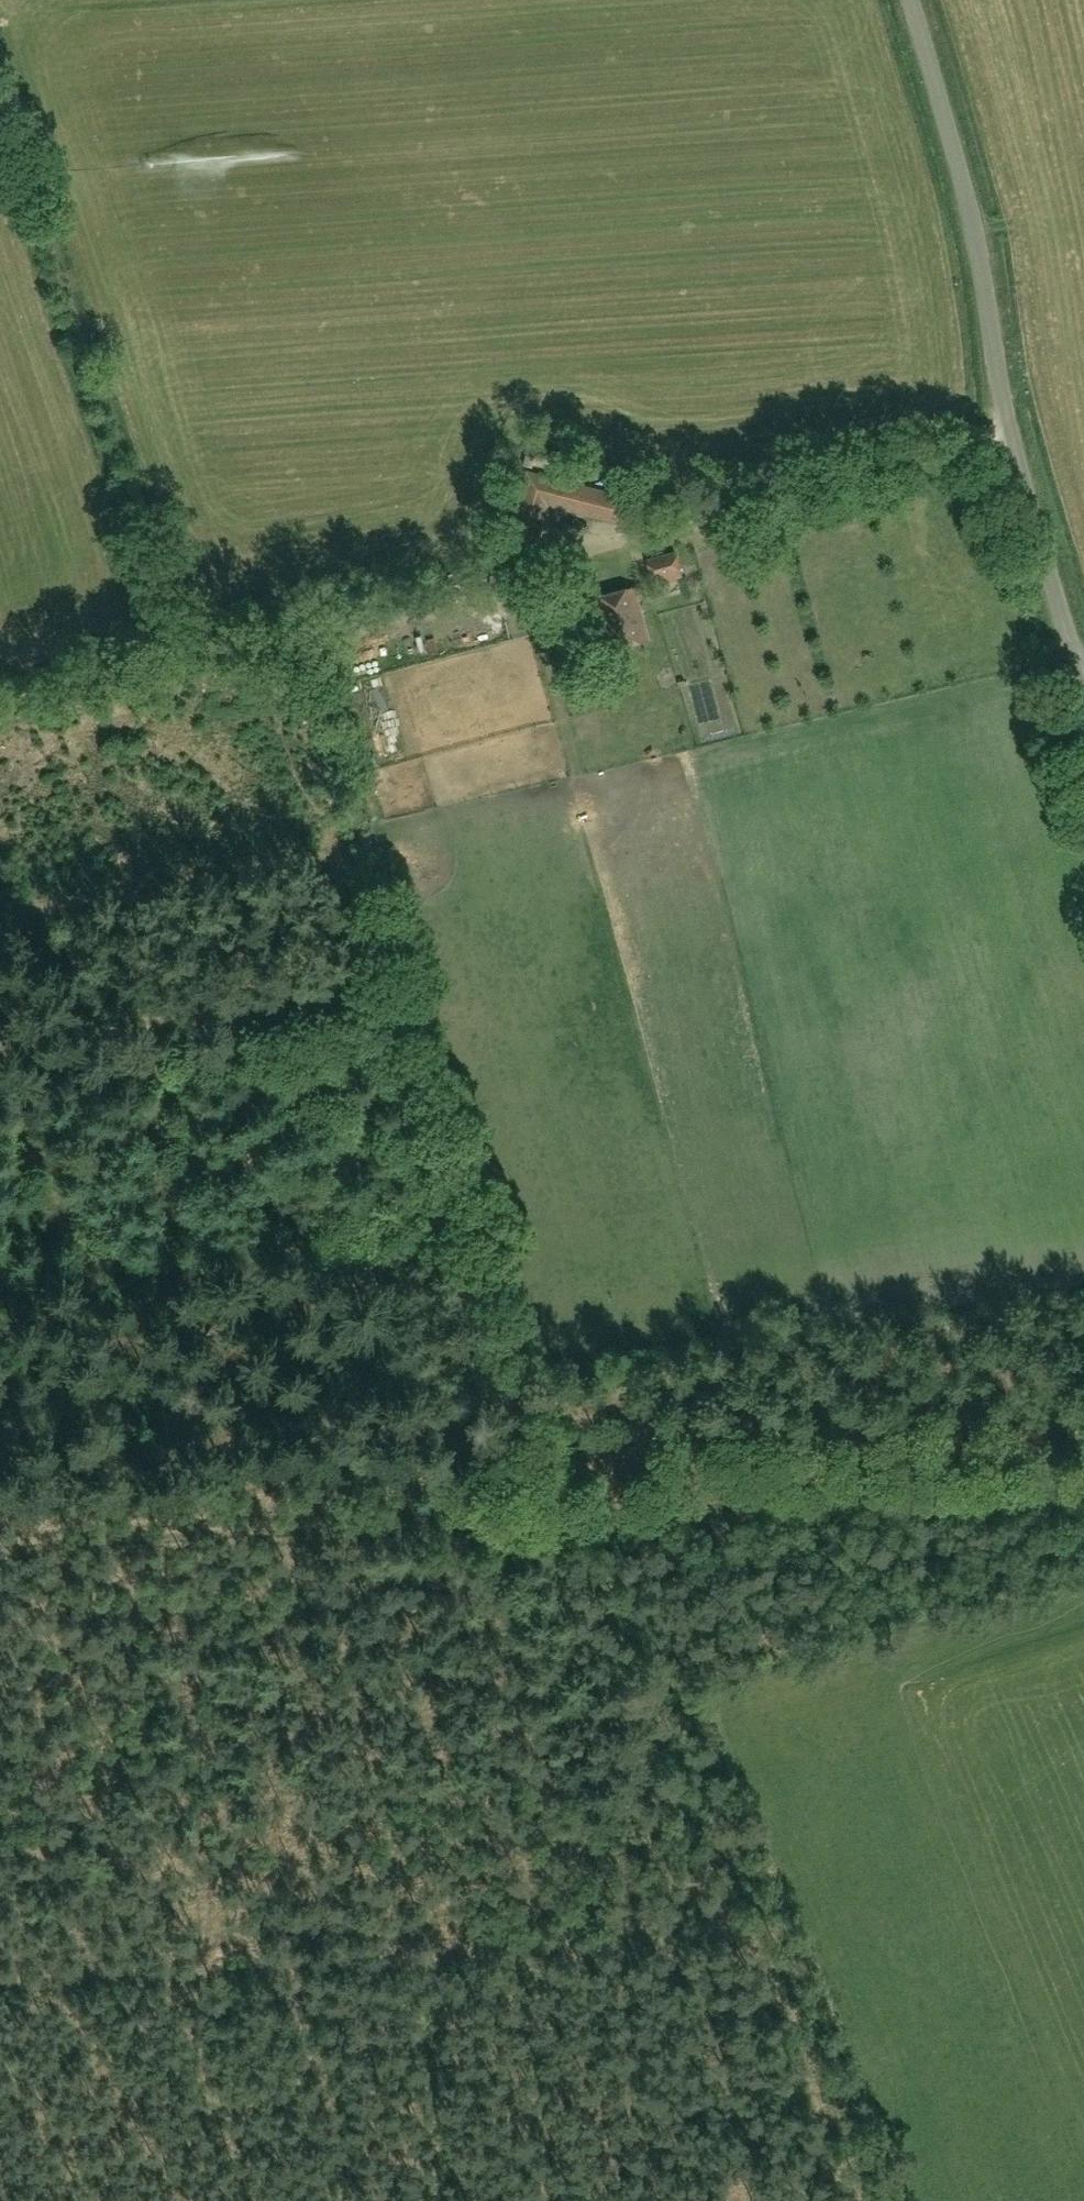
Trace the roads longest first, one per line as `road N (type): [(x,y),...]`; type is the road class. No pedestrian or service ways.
road 1 (track): [(0,1545),(1083,1476)]
road 2 (unclassified): [(1075,679),(1010,450),(984,265),(912,0)]

